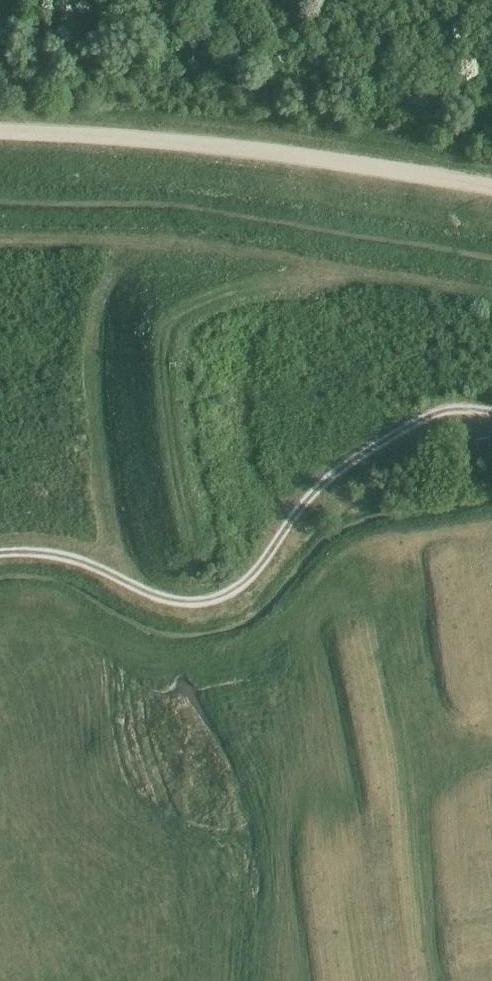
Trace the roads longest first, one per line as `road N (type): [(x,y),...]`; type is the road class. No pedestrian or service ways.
road 1 (track): [(0,130),(210,142),(491,187)]

